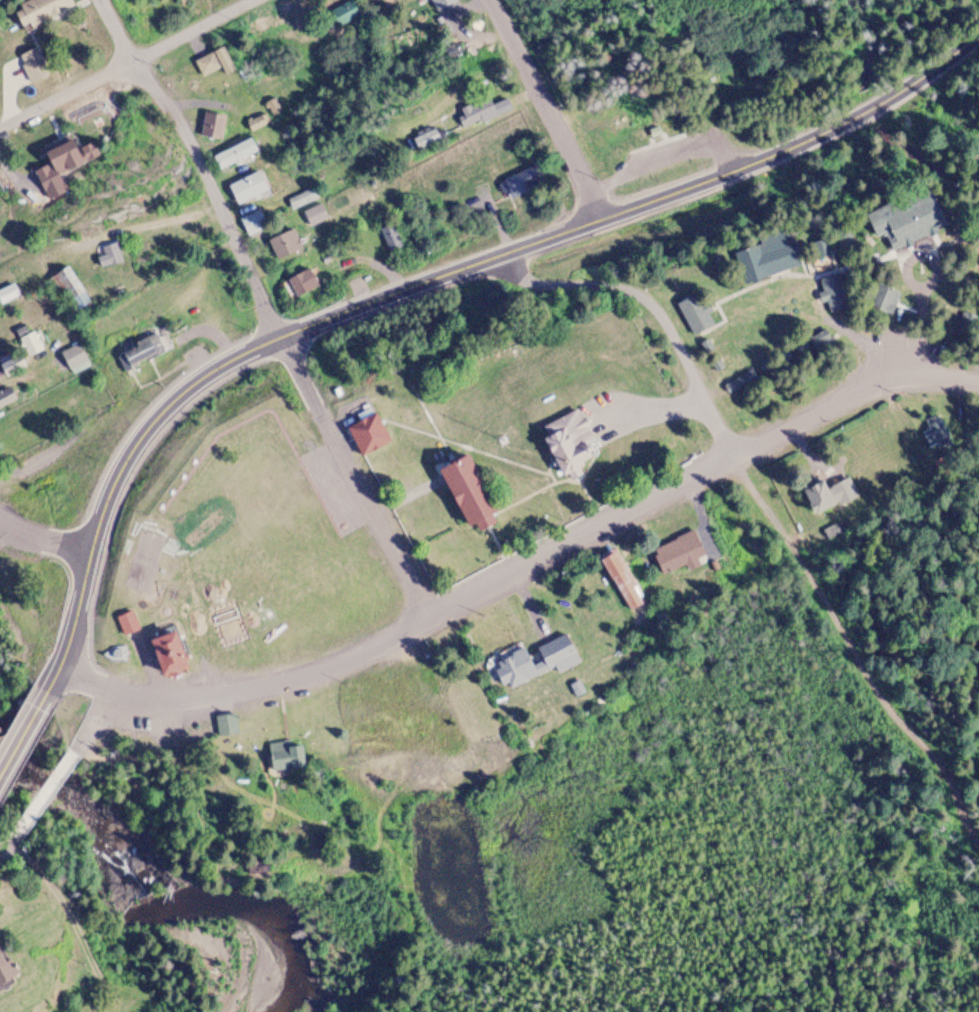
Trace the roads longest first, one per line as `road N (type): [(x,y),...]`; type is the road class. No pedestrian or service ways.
road 1 (residential): [(62,659),(99,684),(151,697),(304,678),(889,376)]
road 2 (primary): [(280,334),(806,139),(943,61)]
road 3 (residential): [(427,618),(171,112),(101,0)]
road 4 (primary): [(280,334),(192,380),(133,445),(111,485),(48,692)]
road 5 (track): [(914,742),(884,712),(733,454)]
road 6 (residential): [(0,127),(248,0)]
road 7 (residential): [(600,219),(486,0)]
road 8 (residential): [(498,256),(530,283),(626,289),(666,323)]
road 9 (residential): [(733,454),(666,323)]

